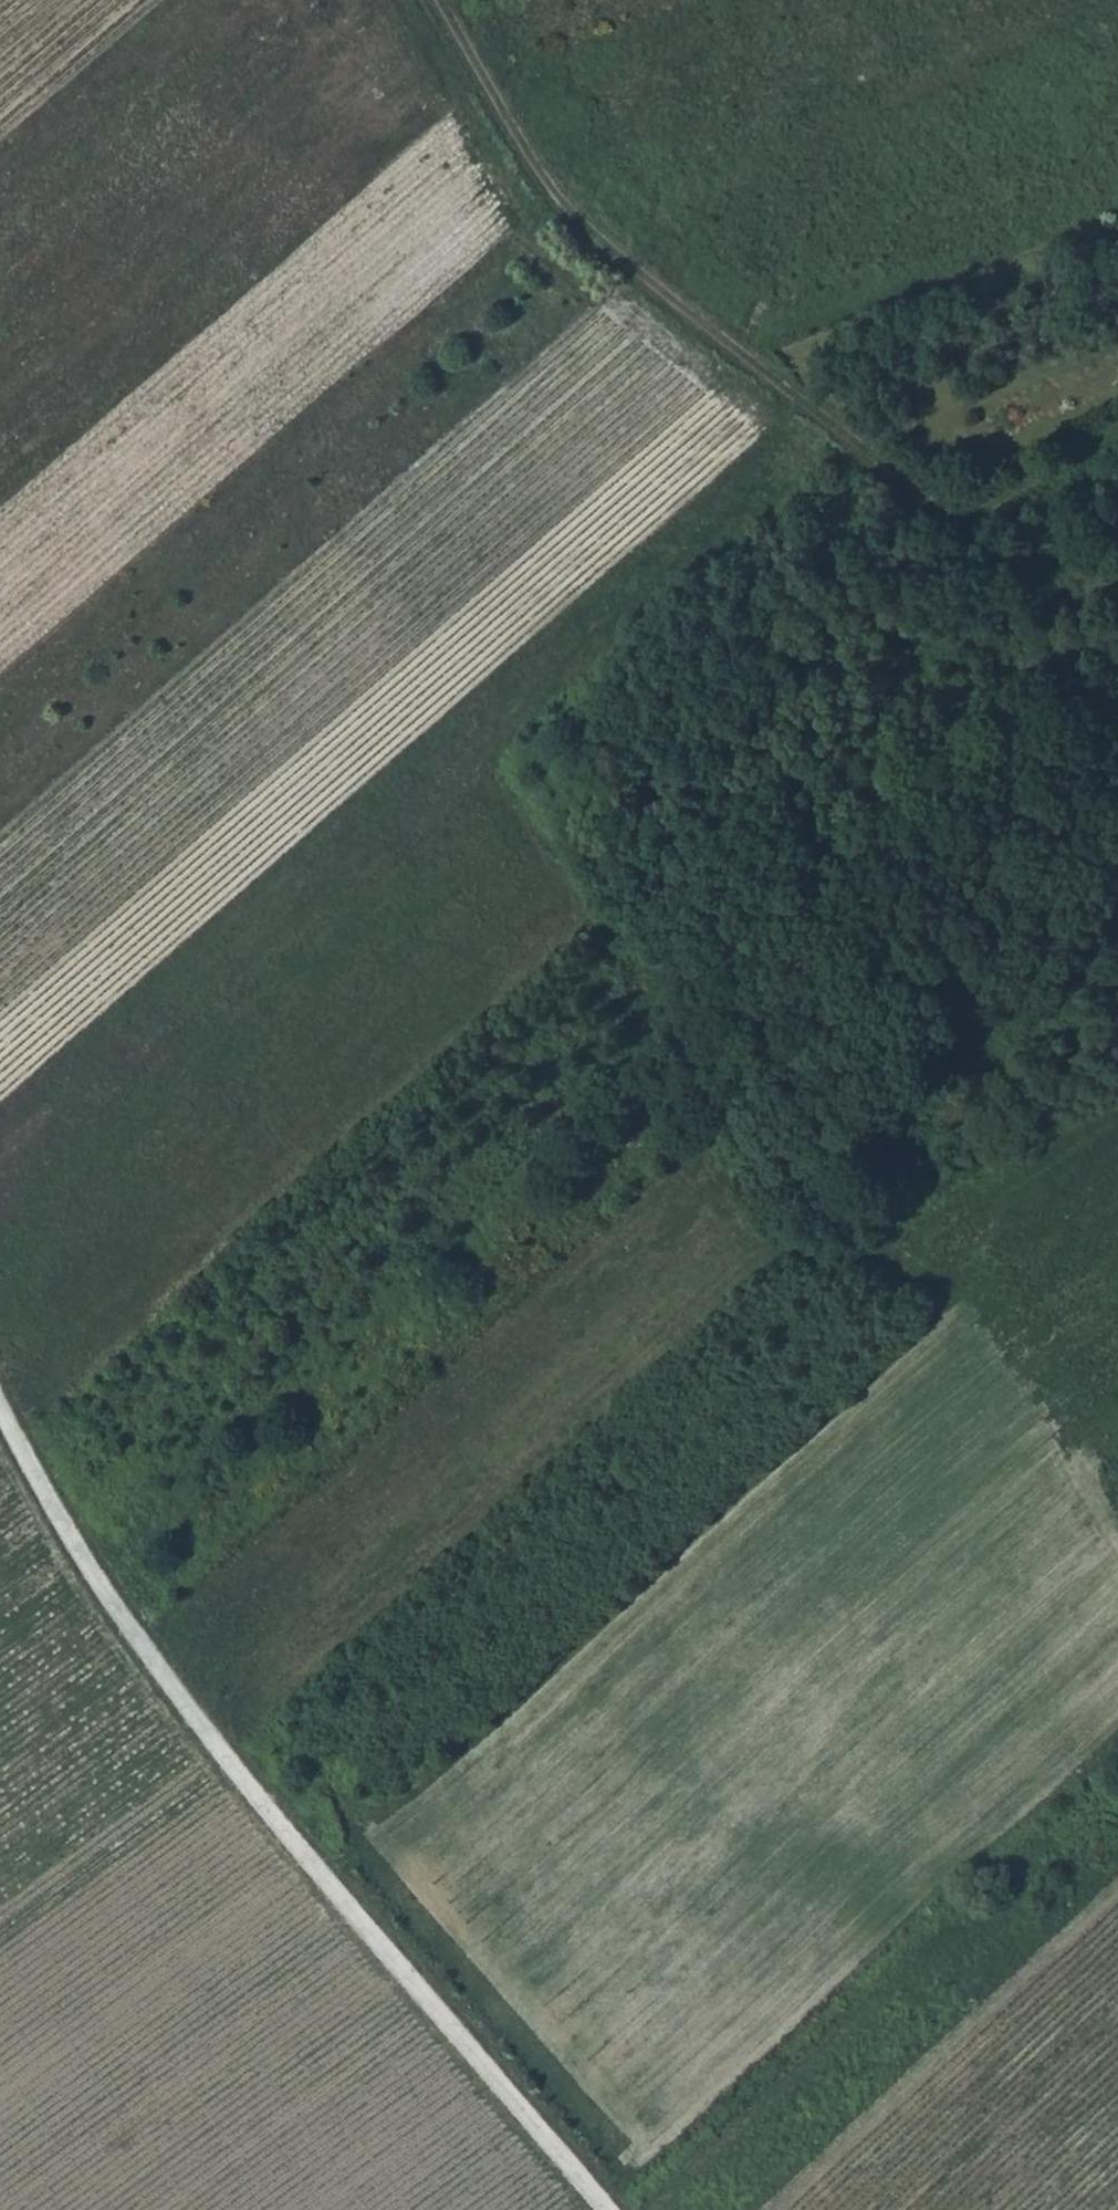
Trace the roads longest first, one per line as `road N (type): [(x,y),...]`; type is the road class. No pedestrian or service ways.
road 1 (track): [(0,1414),(120,1619),(215,1748),(601,2209)]
road 2 (track): [(657,288),(570,210),(444,0)]

